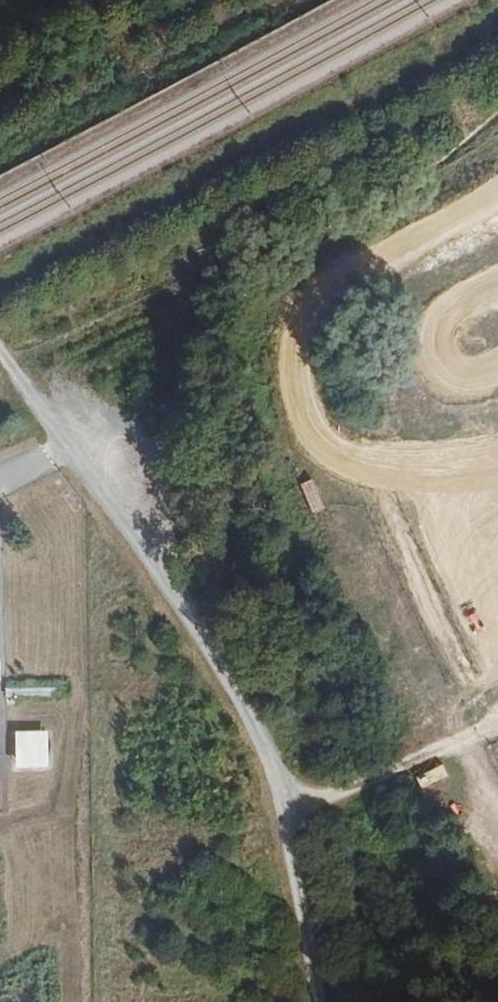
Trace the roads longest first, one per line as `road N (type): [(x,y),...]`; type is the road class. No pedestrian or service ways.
road 1 (unclassified): [(94,1001),(91,500),(41,441)]

